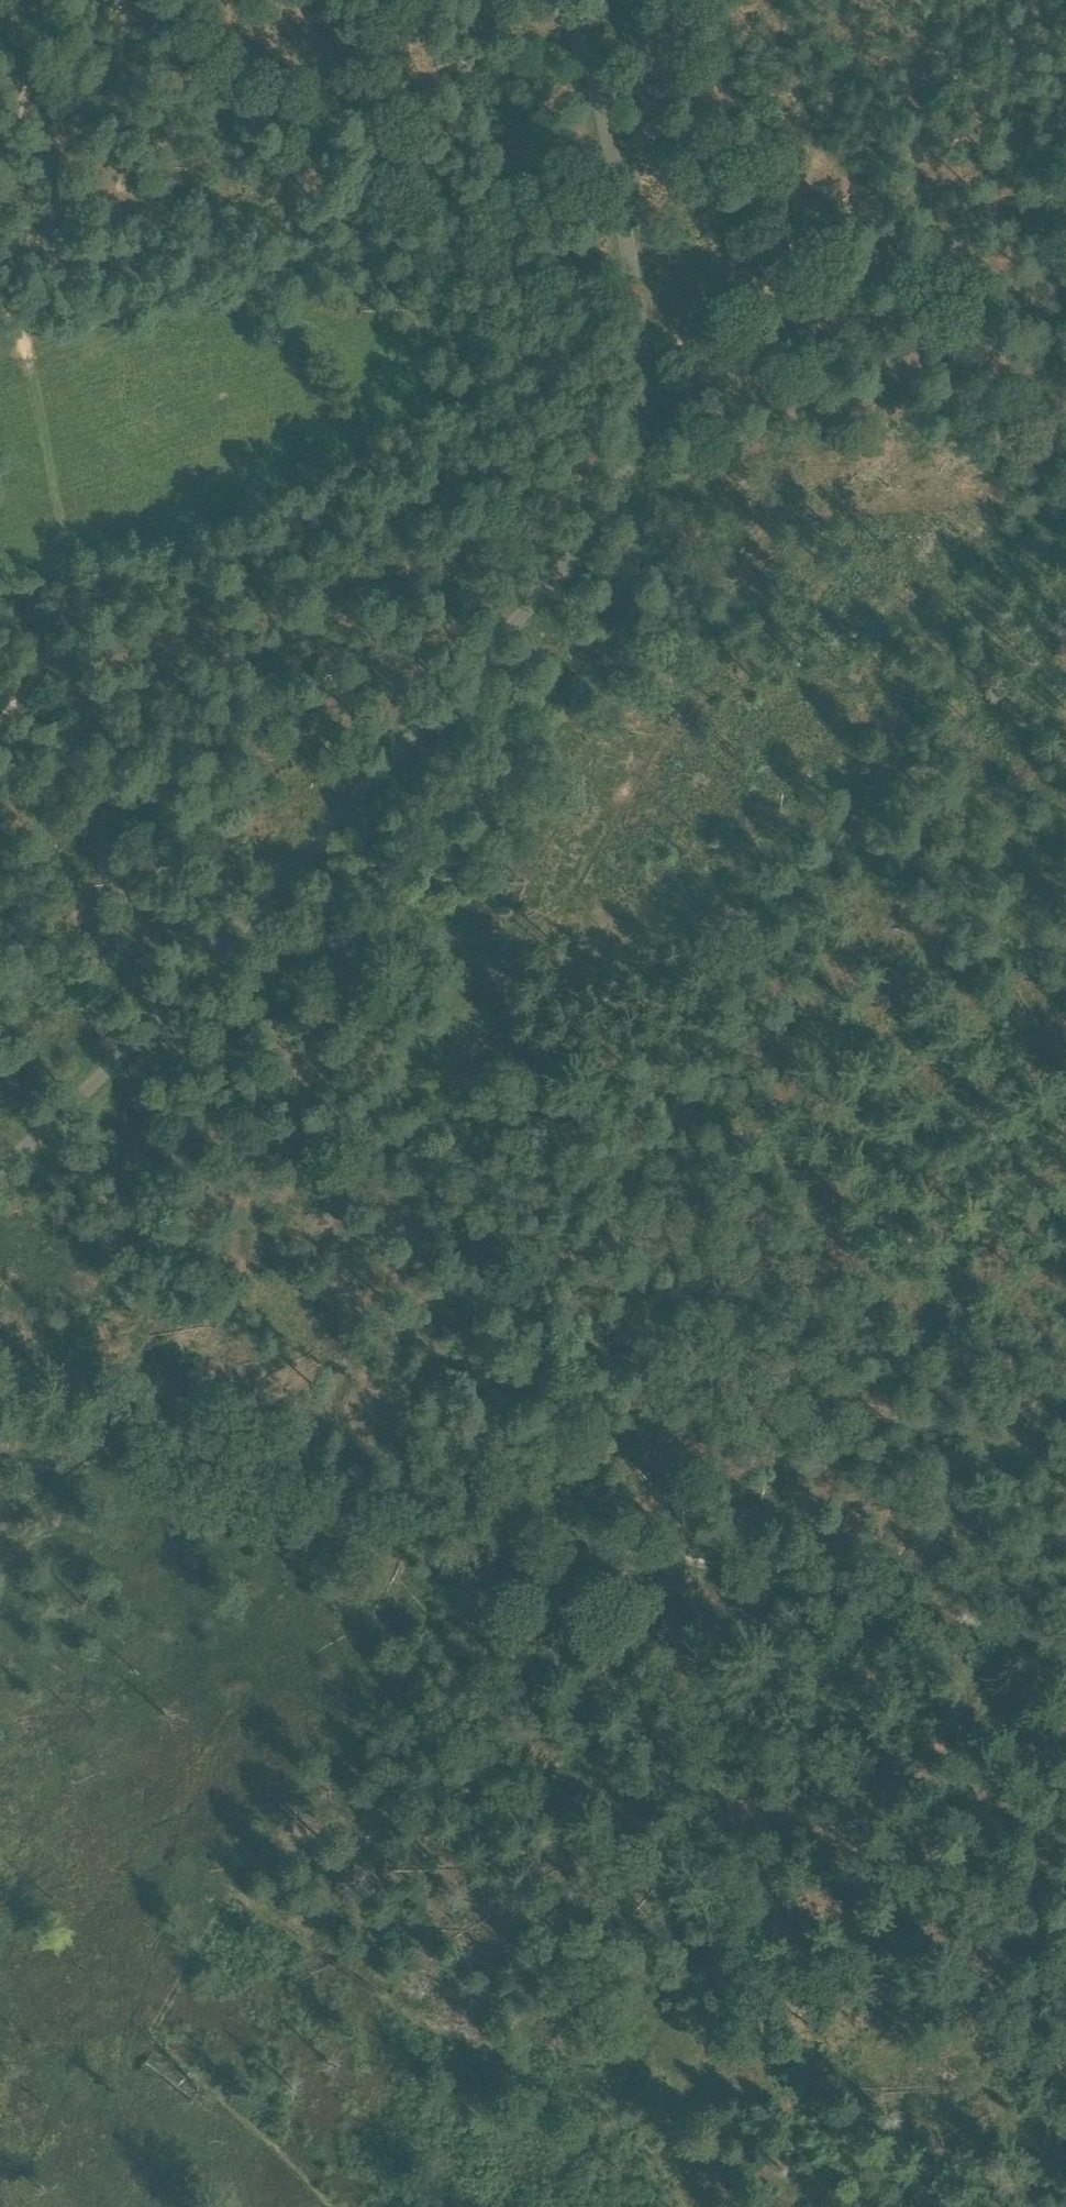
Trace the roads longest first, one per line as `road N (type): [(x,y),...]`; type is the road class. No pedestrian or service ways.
road 1 (track): [(501,2206),(497,2178),(559,1928),(662,1590),(670,1494),(647,1400),(599,1294),(608,1229),(717,1077),(1042,564),(1065,539)]
road 2 (unclassified): [(0,1165),(333,821),(575,557),(614,496),(636,440),(642,338),(624,199),(588,71),(552,0)]
road 3 (track): [(0,1318),(1065,1597)]
road 4 (track): [(1065,1375),(1030,1451),(993,1579),(962,1951),(993,2041),(1065,2132)]

